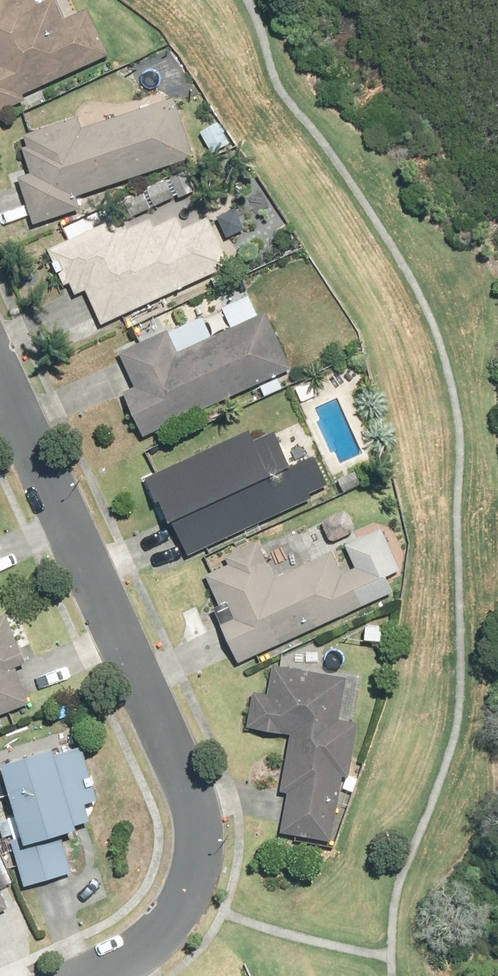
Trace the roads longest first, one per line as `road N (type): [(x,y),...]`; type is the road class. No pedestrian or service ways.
road 1 (residential): [(0,375),(183,770),(199,825),(197,870),(172,923),(73,975)]

